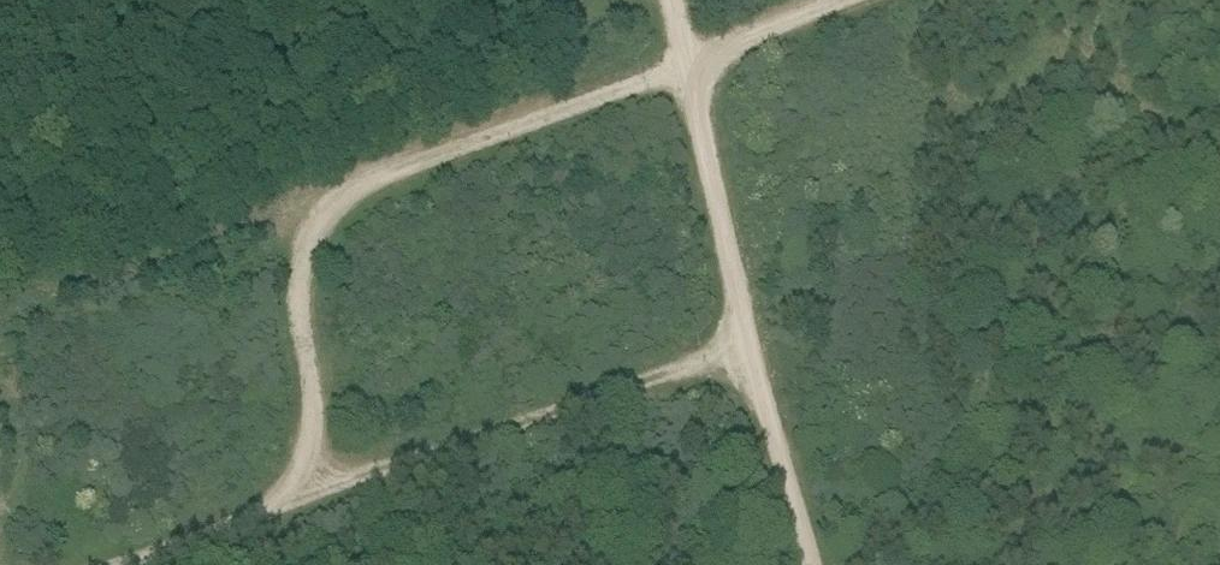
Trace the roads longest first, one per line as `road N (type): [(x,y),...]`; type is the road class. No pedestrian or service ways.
road 1 (track): [(115,564),(739,348),(690,63),(667,0)]
road 2 (track): [(315,495),(316,403),(300,265),(321,213),(339,194),(856,0)]
road 3 (track): [(811,564),(739,348)]

